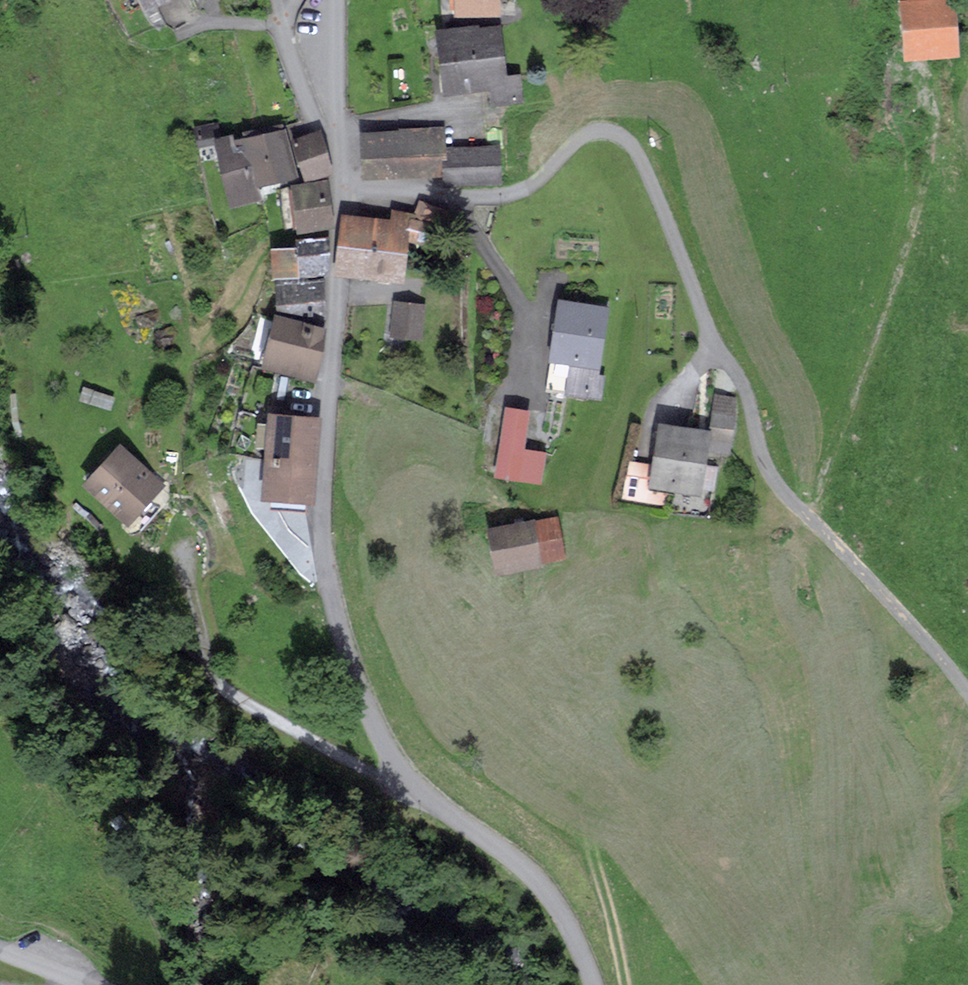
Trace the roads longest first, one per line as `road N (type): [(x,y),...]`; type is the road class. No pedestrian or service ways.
road 1 (residential): [(592,984),(537,883),(437,805),(391,755),(339,630),(319,516),(345,190),(337,135)]
road 2 (track): [(810,521),(919,226),(932,157),(932,69)]
road 3 (residential): [(337,135),(337,0)]
road 4 (residential): [(337,135),(313,118),(280,23)]

